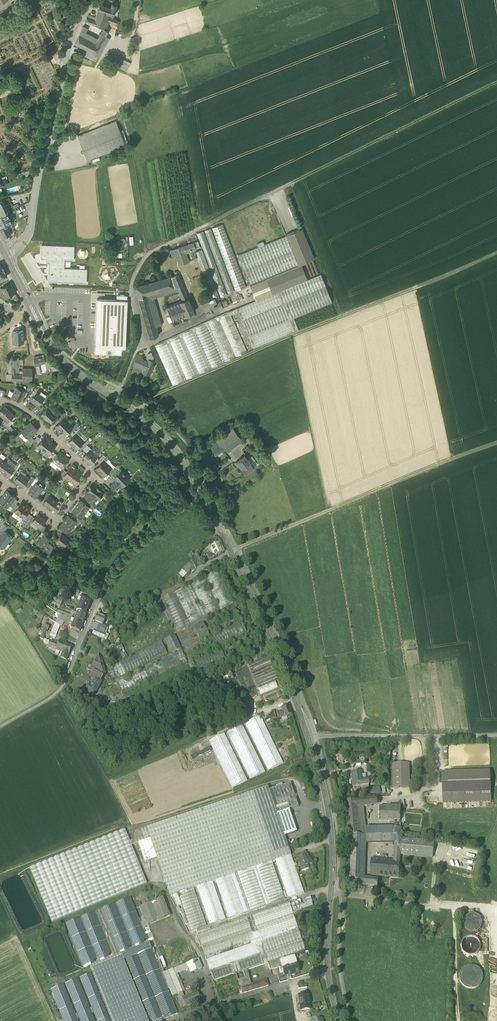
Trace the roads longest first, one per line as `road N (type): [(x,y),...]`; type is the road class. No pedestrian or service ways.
road 1 (track): [(134,410),(496,252)]
road 2 (residential): [(0,726),(63,687),(98,596),(126,557),(202,491)]
road 3 (secondary): [(202,491),(157,428),(61,357),(3,250)]
road 4 (track): [(230,552),(496,442)]
road 5 (secondary): [(339,1020),(328,971),(330,818),(308,738)]
road 6 (residential): [(3,250),(29,235),(72,33),(89,0)]
road 7 (secondary): [(308,738),(202,491)]
road 8 (residential): [(308,738),(496,734)]
road 9 (residential): [(0,401),(34,417),(92,474)]

